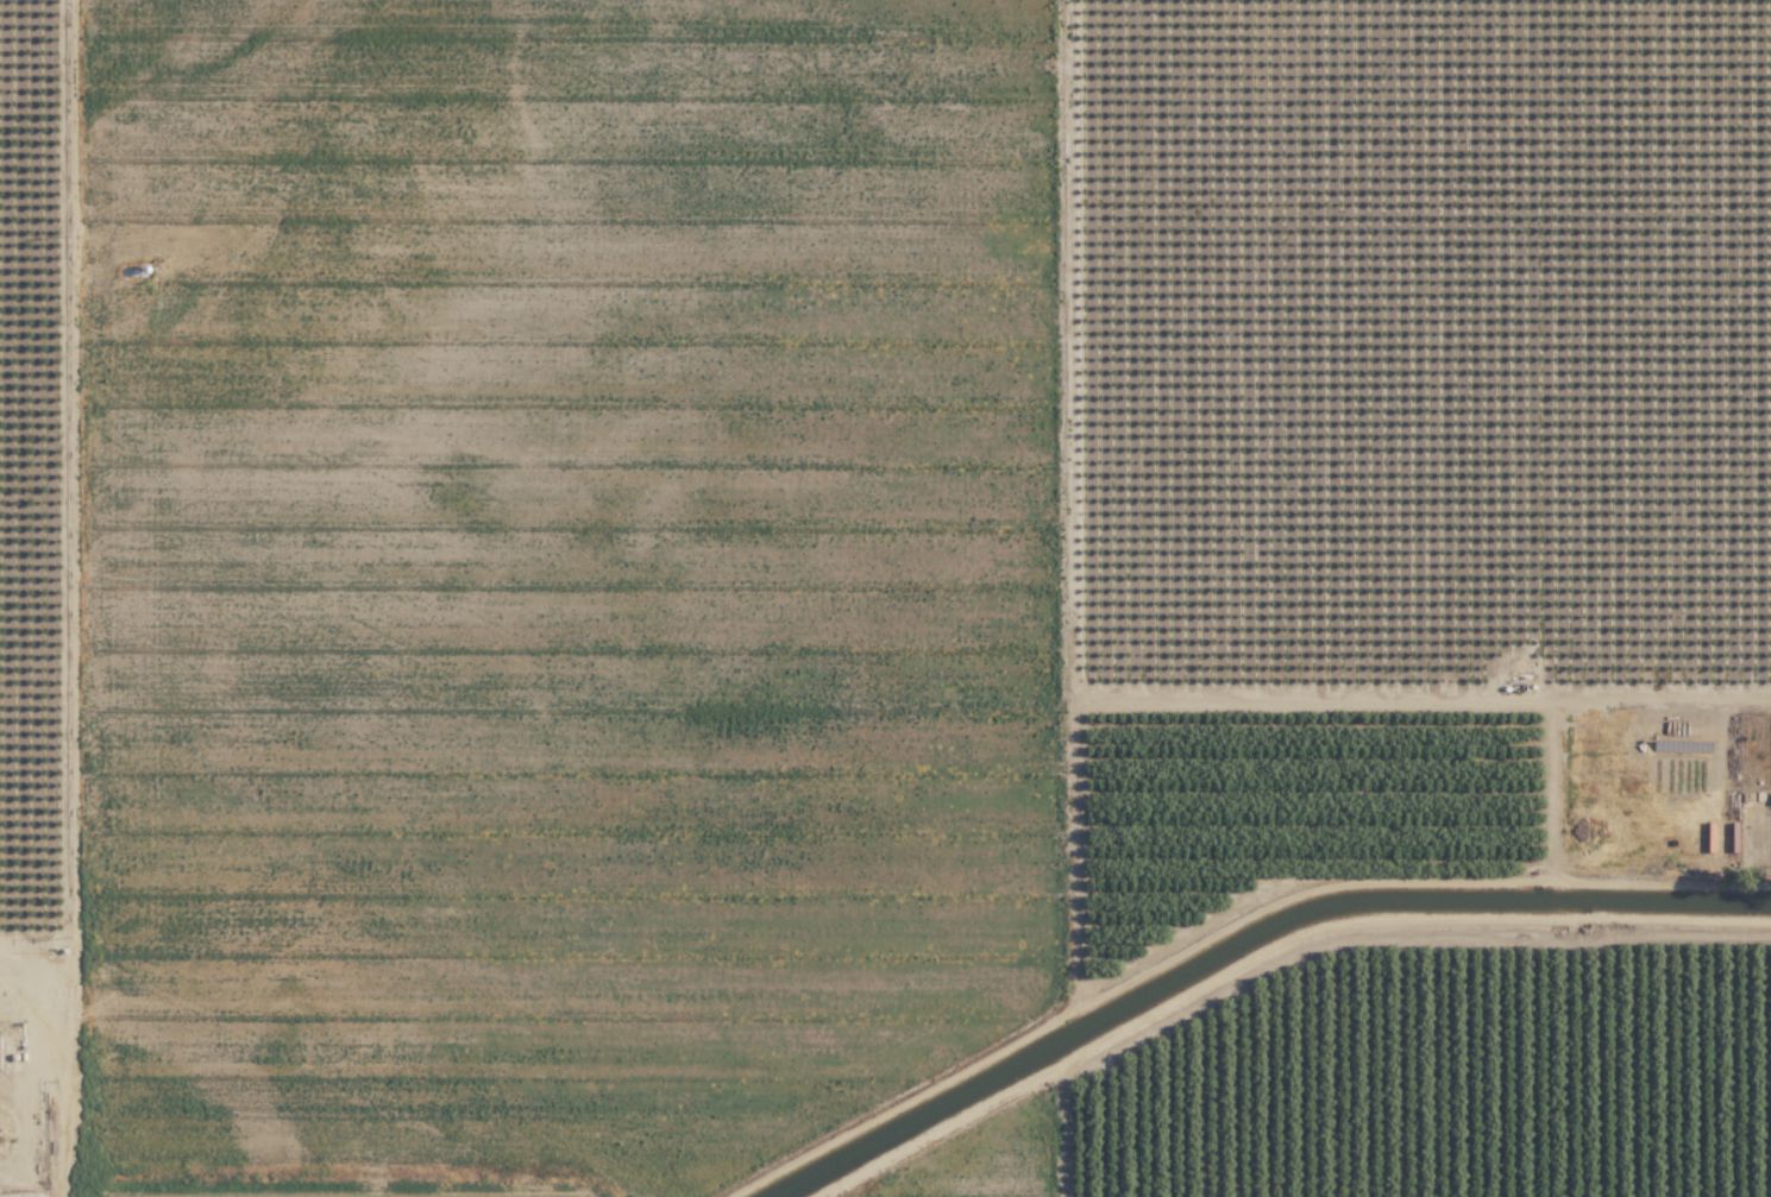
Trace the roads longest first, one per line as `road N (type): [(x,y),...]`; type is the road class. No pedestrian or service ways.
road 1 (track): [(1770,915),(1445,920),(1324,932),(825,1196)]

